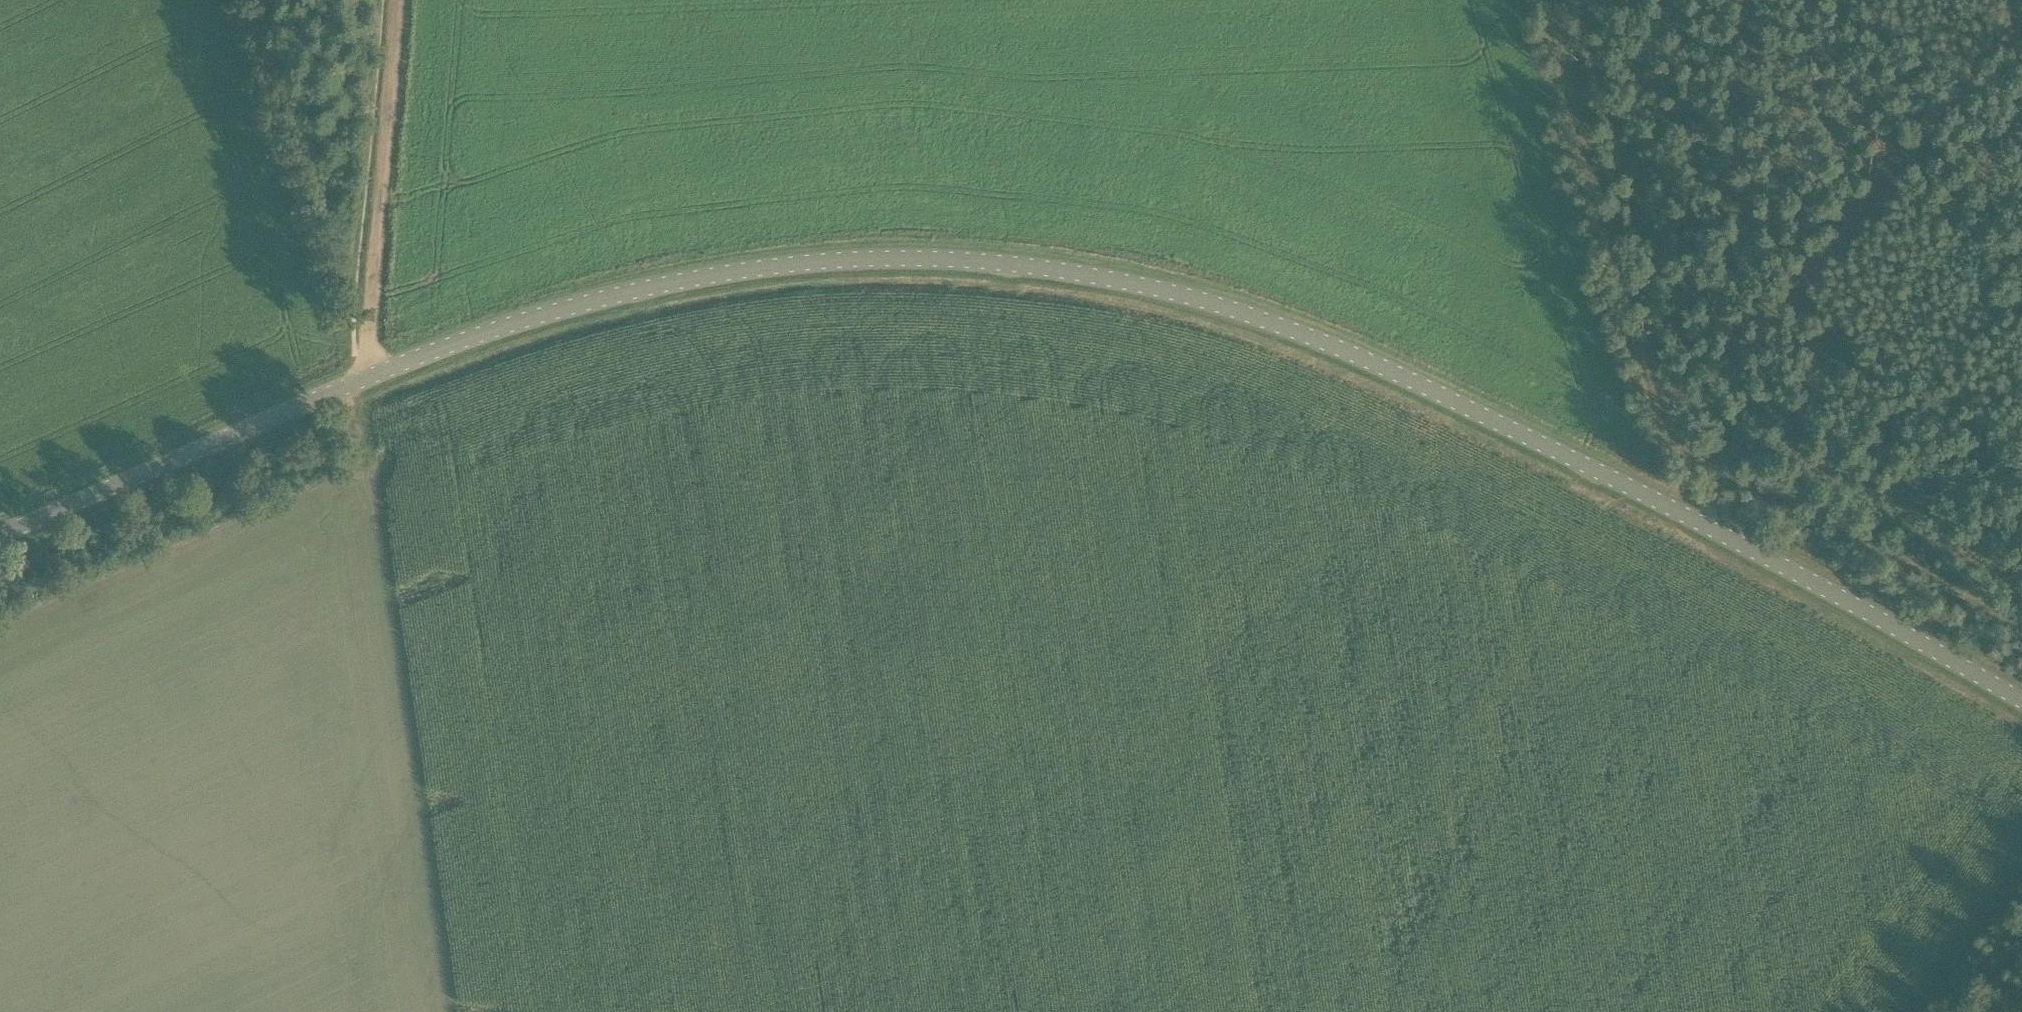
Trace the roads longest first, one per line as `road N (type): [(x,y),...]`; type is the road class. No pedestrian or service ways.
road 1 (unclassified): [(2021,698),(1581,460),(1250,307),(1112,276),(1002,262),(853,253),(699,275),(314,399),(0,531)]
road 2 (track): [(377,377),(372,297),(398,0)]

